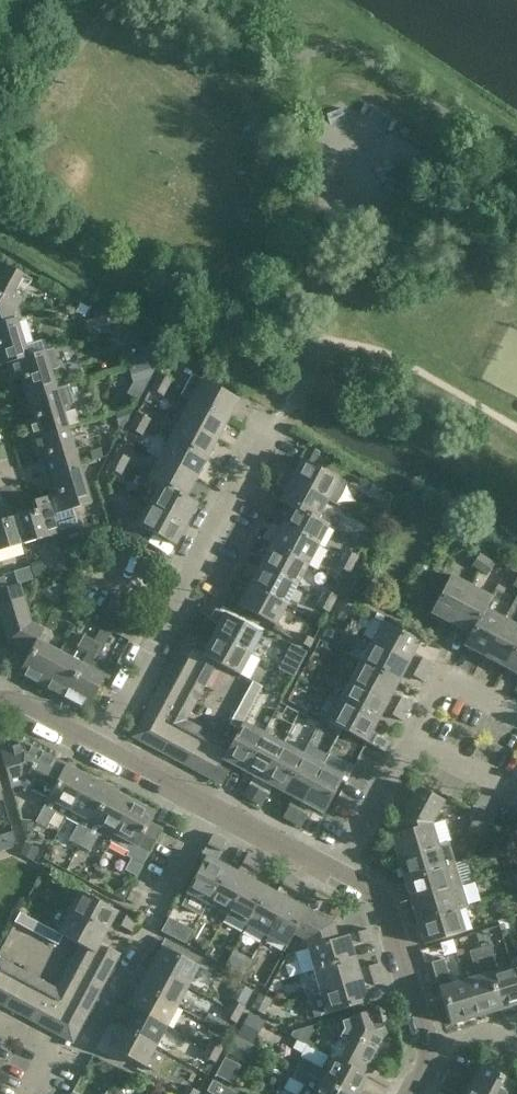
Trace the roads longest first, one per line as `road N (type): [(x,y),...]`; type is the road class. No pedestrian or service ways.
road 1 (residential): [(101,745),(272,431)]
road 2 (residential): [(430,1054),(383,896),(337,874)]
road 3 (residential): [(127,966),(209,807)]
road 4 (residential): [(412,741),(446,676),(516,714)]
road 5 (residential): [(337,874),(412,741)]
road 6 (residential): [(337,874),(209,807)]
road 7 (residential): [(209,807),(101,745)]

